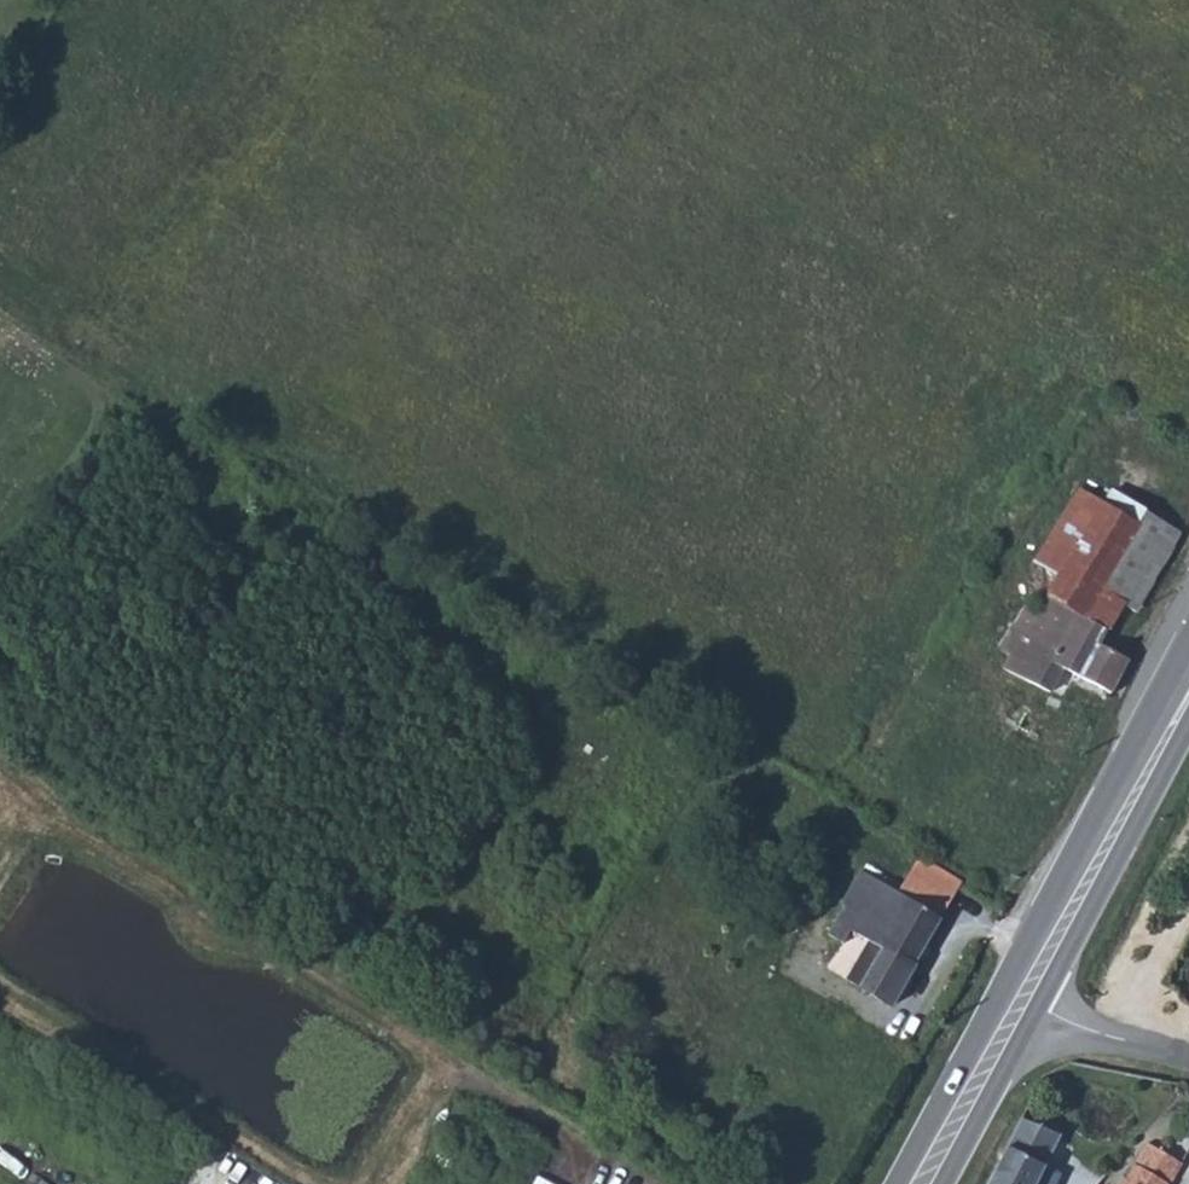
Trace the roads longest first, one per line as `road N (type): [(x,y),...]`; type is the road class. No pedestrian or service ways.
road 1 (primary): [(1188,678),(1019,996)]
road 2 (primary): [(1019,996),(917,1183)]
road 3 (unclassified): [(1019,996),(1080,1026),(1188,1054)]

